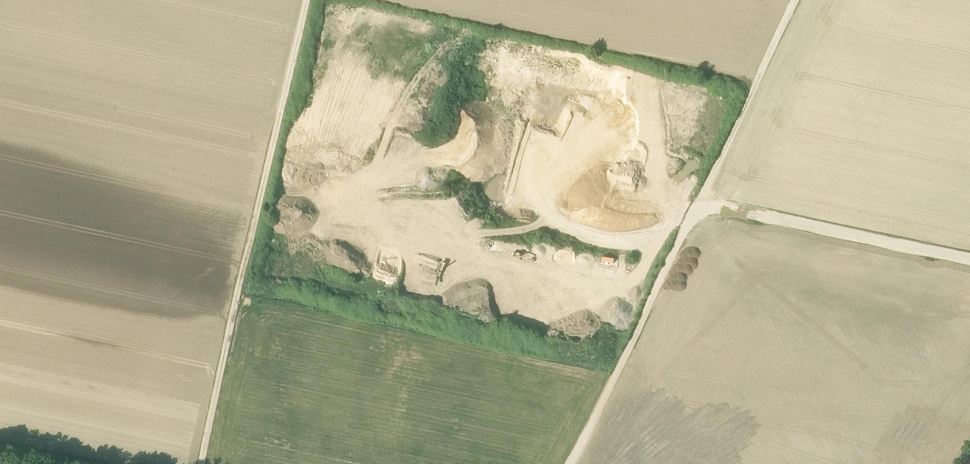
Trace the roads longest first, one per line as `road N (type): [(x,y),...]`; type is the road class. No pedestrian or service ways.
road 1 (track): [(799,0),(568,463)]
road 2 (track): [(308,0),(201,463)]

